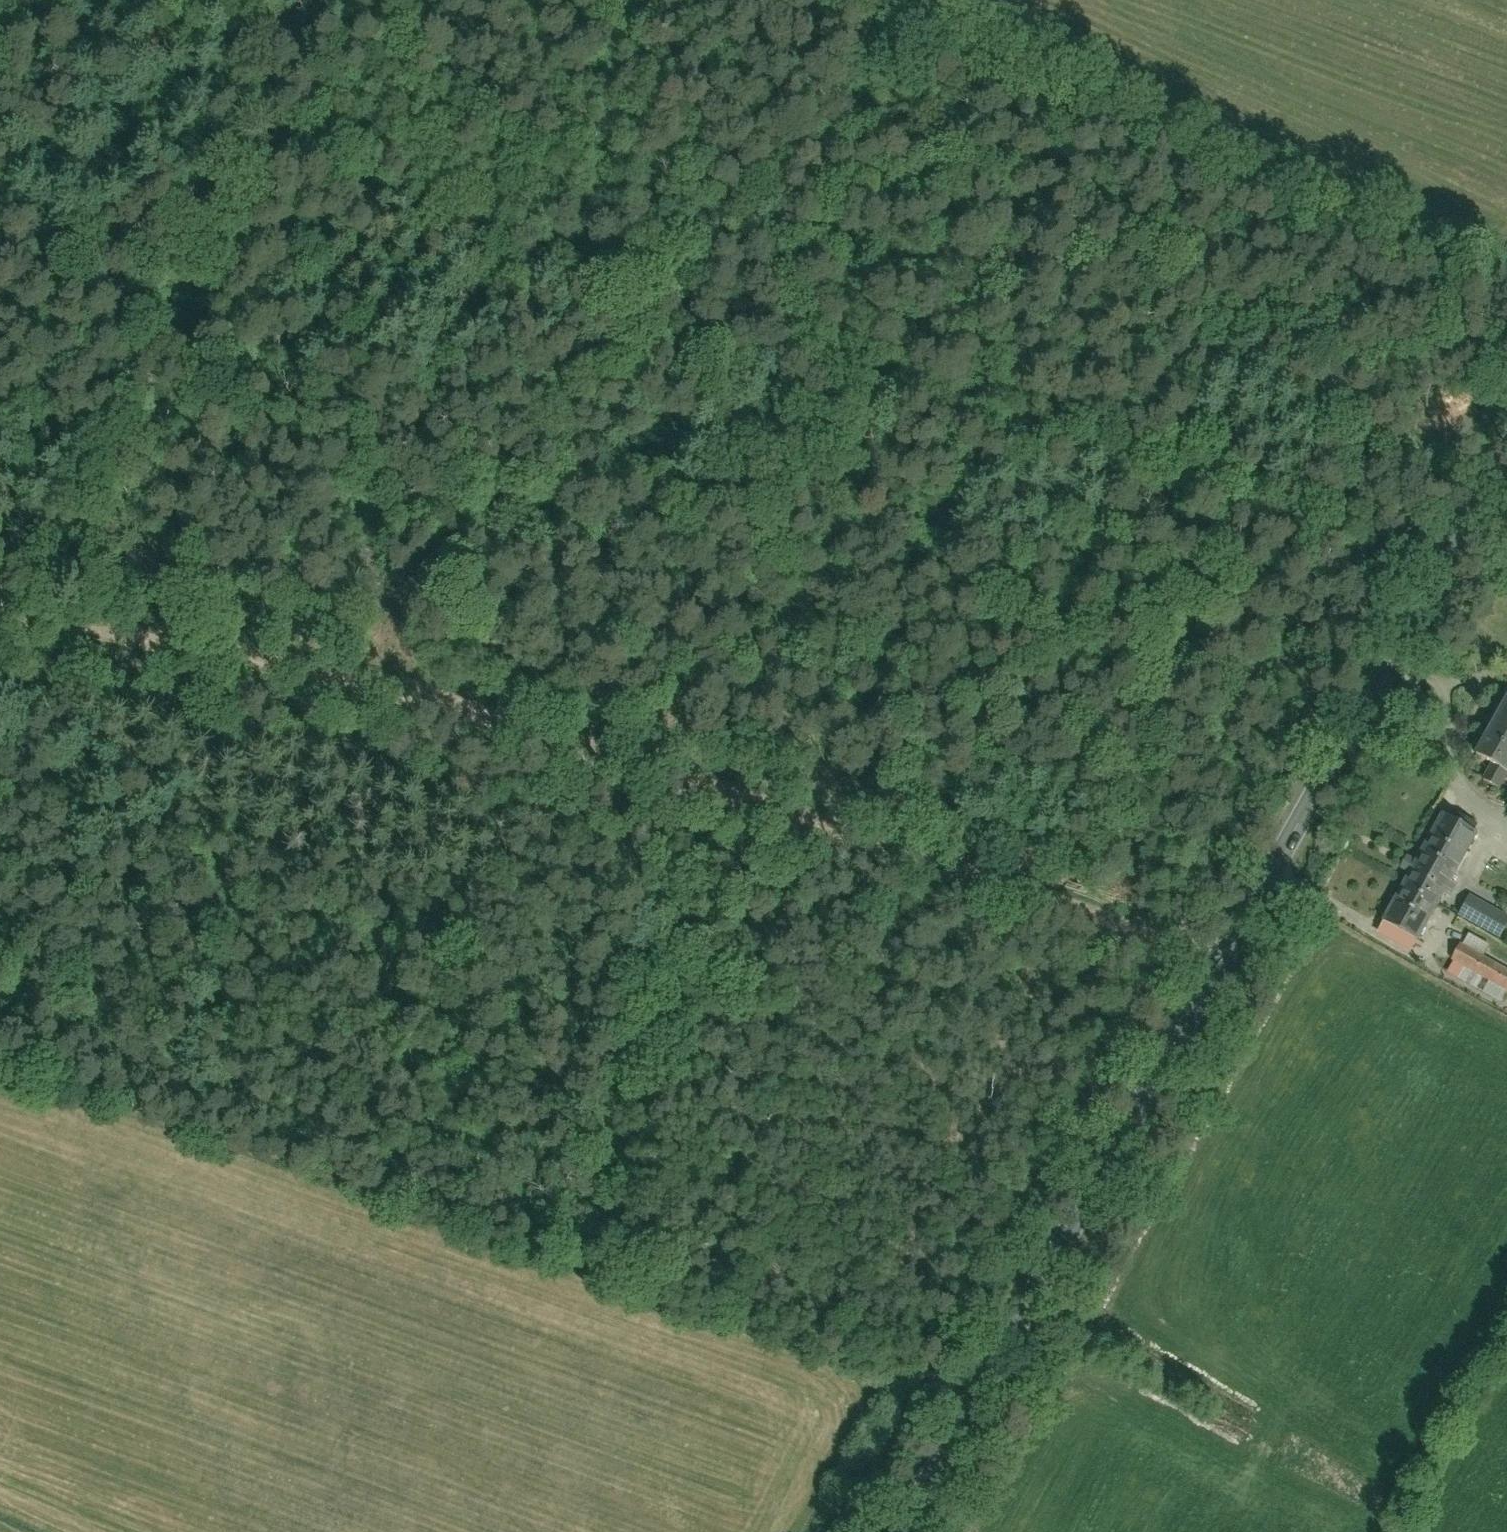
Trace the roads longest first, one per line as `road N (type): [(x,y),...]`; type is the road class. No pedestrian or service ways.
road 1 (track): [(1220,964),(429,710),(0,619)]
road 2 (tertiary): [(900,1531),(1506,448)]

